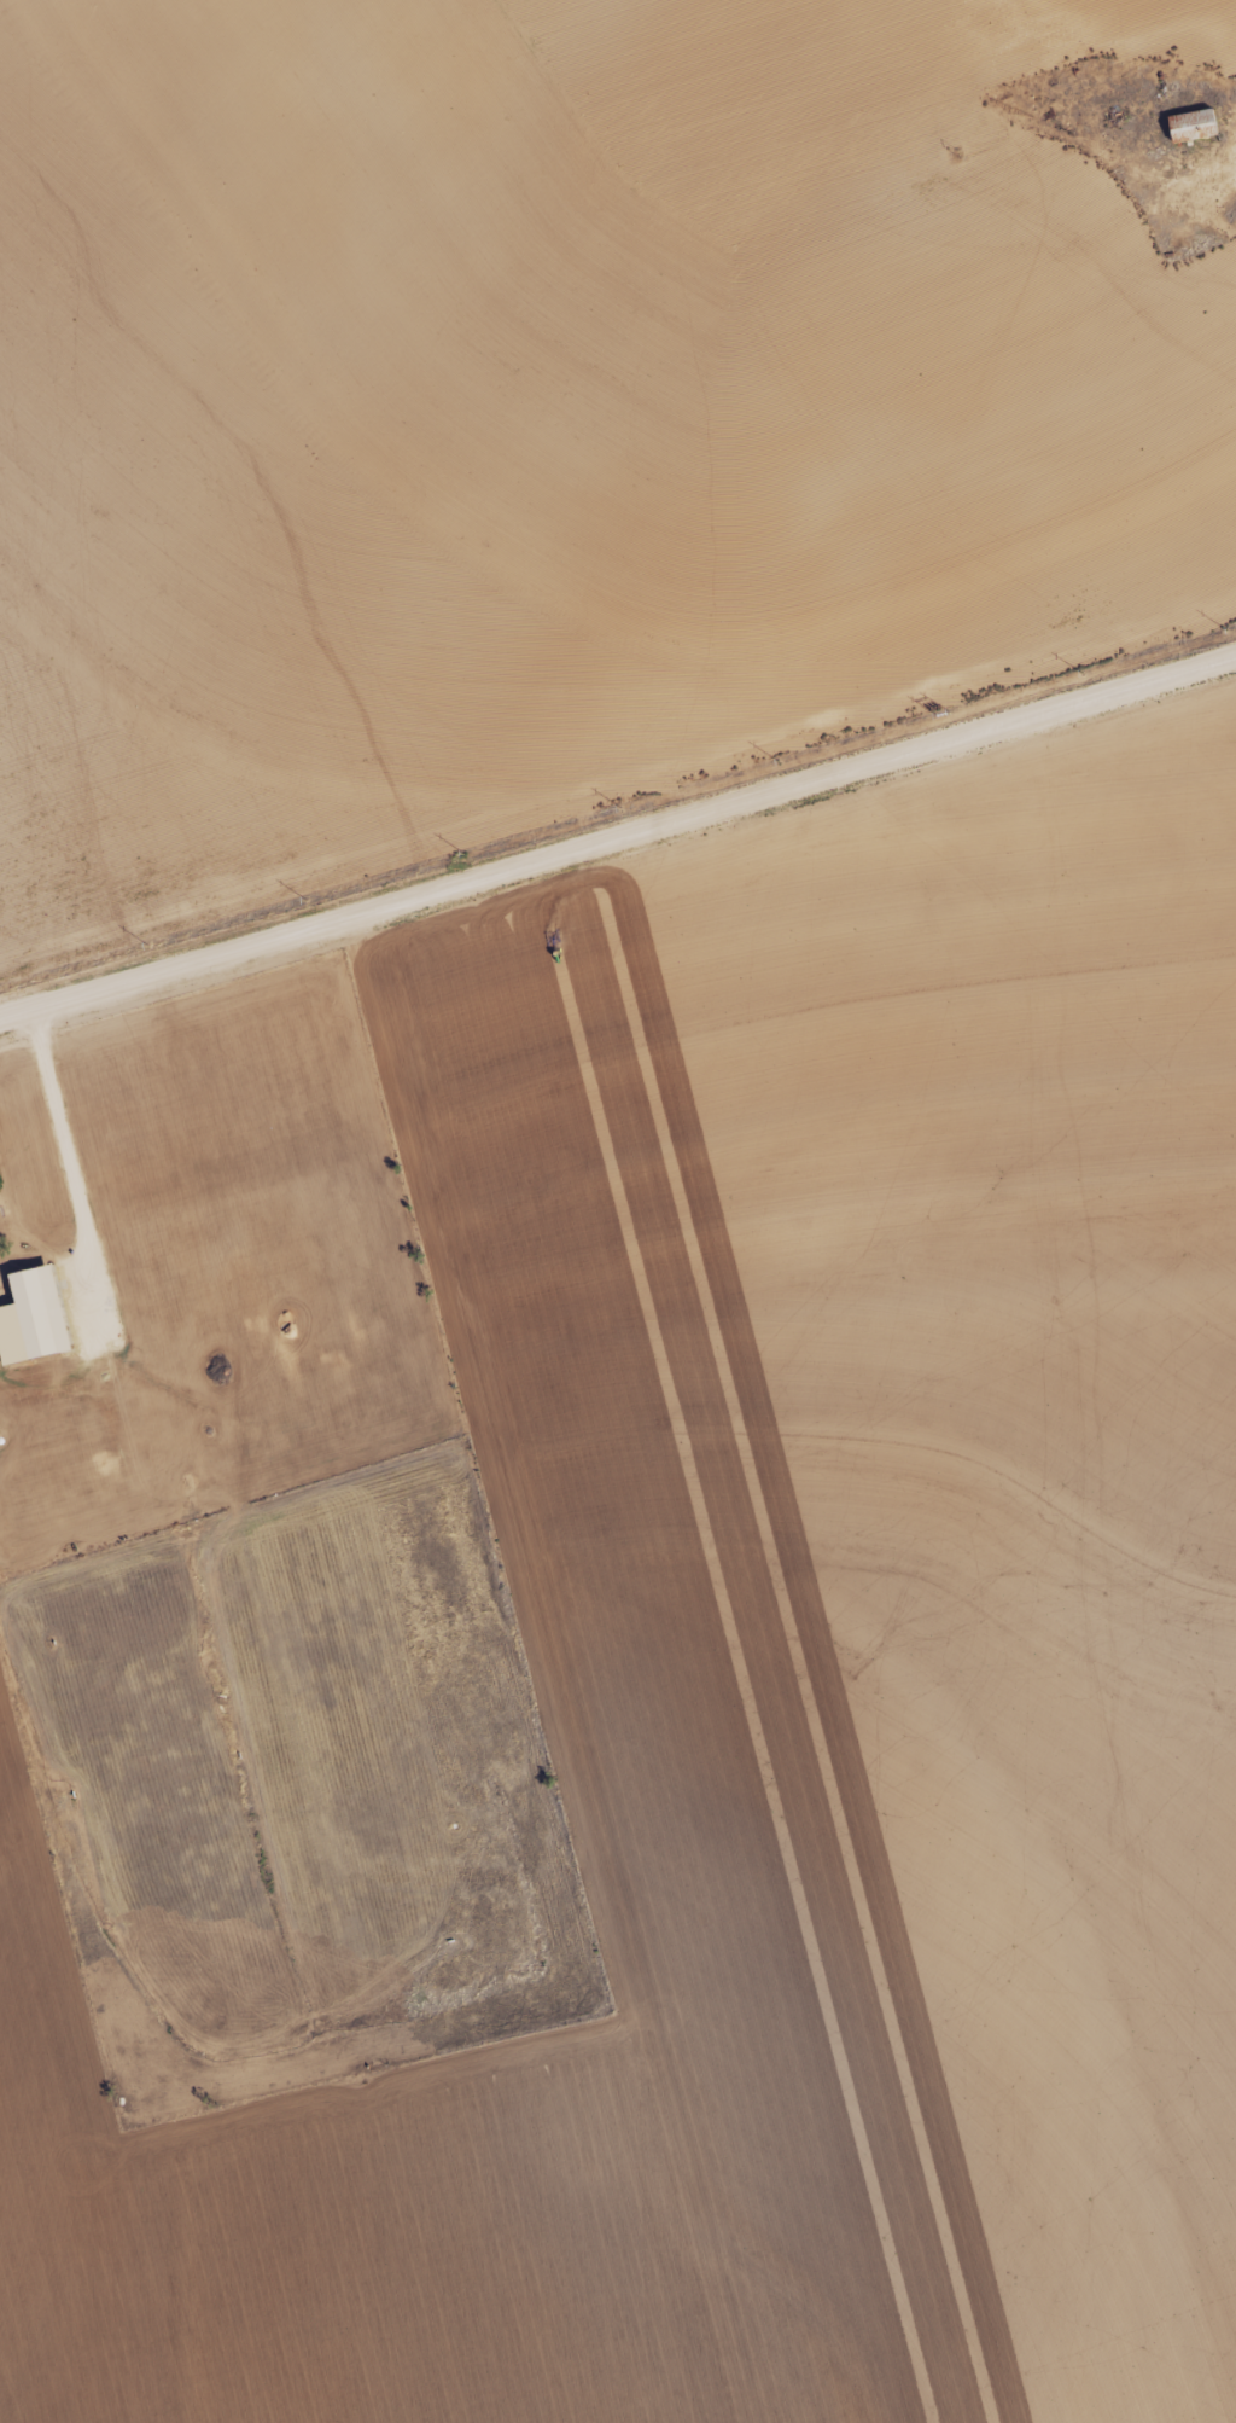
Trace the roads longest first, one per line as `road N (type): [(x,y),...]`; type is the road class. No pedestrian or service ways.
road 1 (residential): [(0,1030),(1235,654)]

